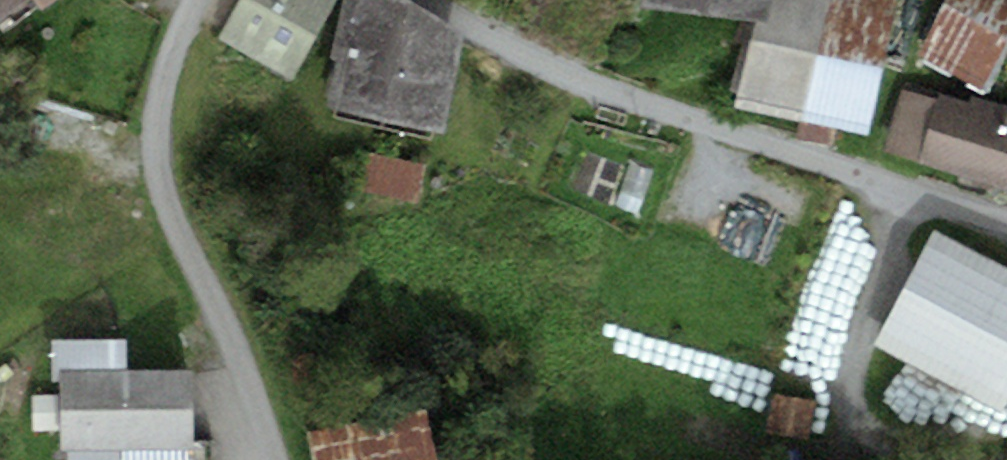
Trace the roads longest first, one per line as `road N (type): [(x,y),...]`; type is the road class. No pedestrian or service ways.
road 1 (residential): [(282,459),(171,216),(160,160),(163,98),(204,0)]

